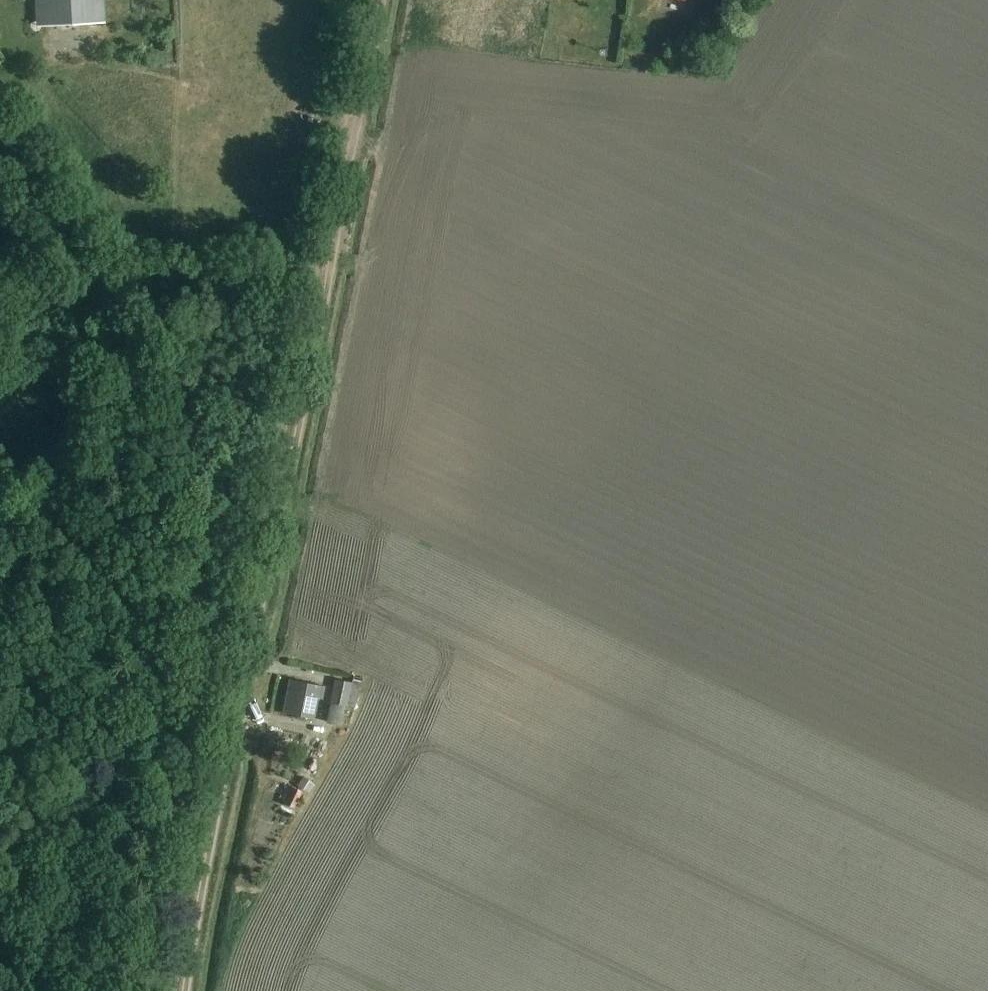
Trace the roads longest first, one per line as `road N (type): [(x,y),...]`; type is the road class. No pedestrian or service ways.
road 1 (track): [(190,990),(331,300),(376,40)]

